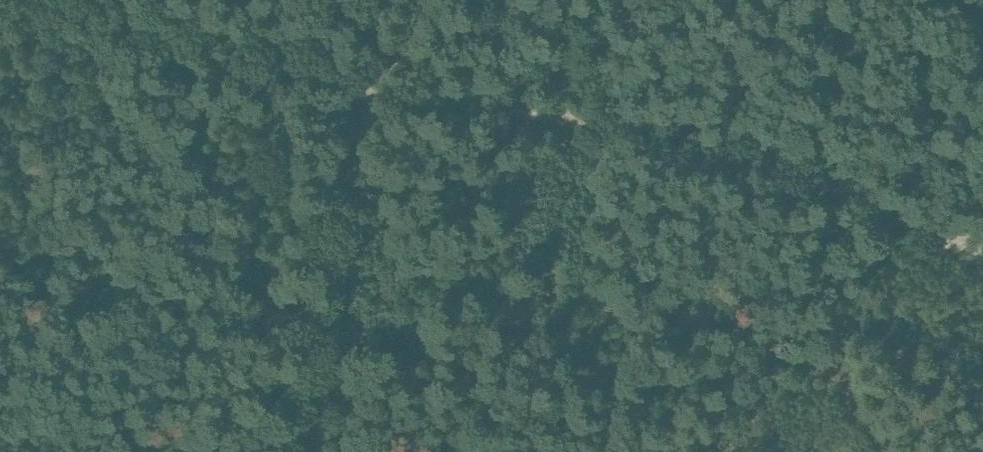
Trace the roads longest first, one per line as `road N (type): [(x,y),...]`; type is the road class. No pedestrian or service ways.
road 1 (track): [(583,451),(547,324),(546,120),(363,74)]
road 2 (track): [(546,120),(865,206),(982,268)]
road 3 (track): [(363,74),(302,451)]
road 4 (track): [(363,74),(95,0)]
road 5 (track): [(557,0),(363,74)]

